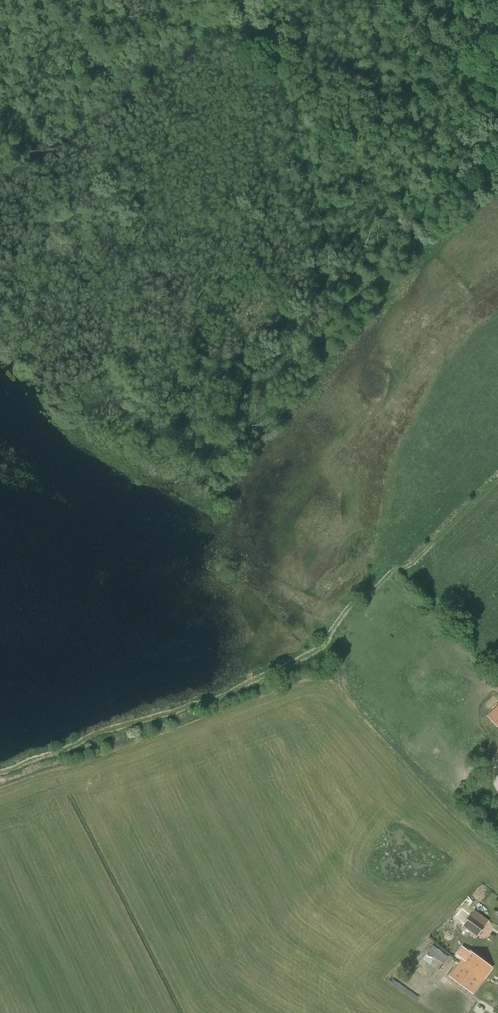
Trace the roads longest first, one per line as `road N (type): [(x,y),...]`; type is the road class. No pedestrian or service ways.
road 1 (track): [(497,849),(342,697),(340,676)]

